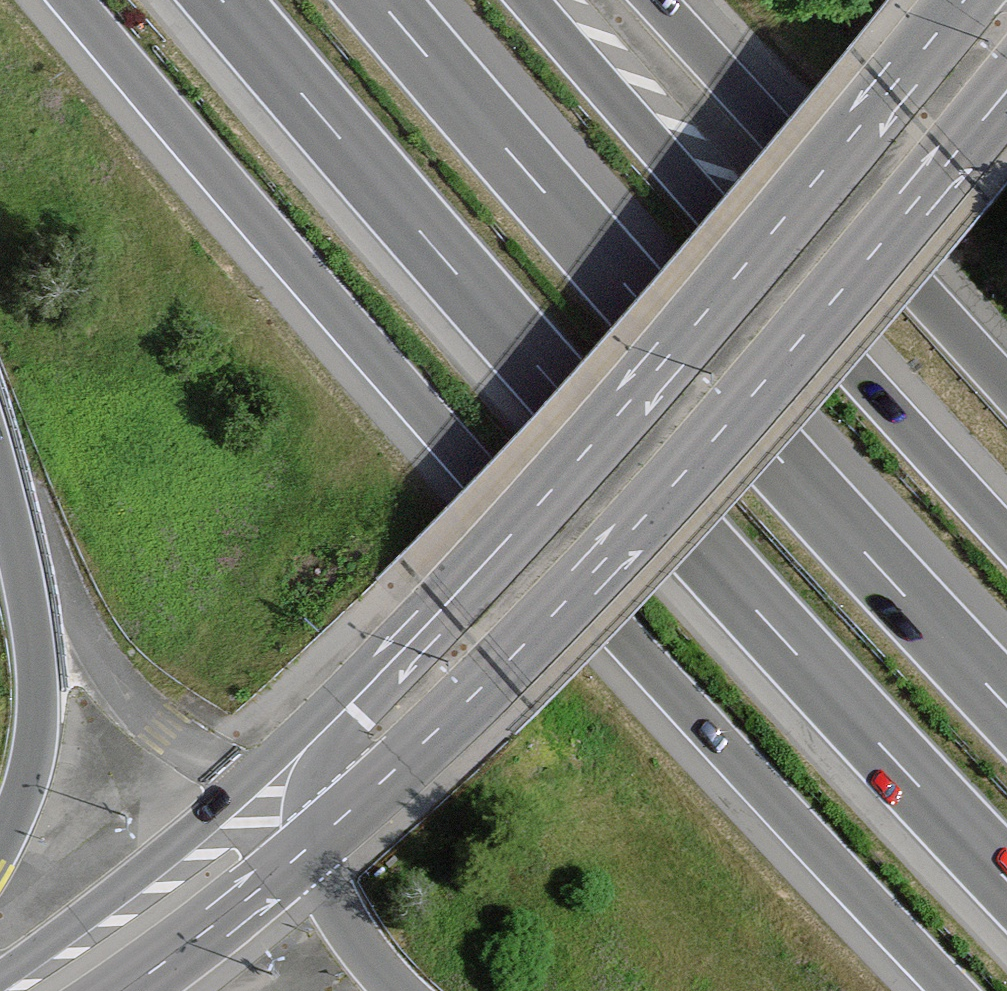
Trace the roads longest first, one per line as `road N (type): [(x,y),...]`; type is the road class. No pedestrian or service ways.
road 1 (motorway): [(70,0),(625,641),(951,990)]
road 2 (motorway): [(223,0),(481,304),(1006,882)]
road 3 (secondary): [(317,841),(408,762),(654,505),(997,104)]
road 4 (motorway): [(1006,706),(379,0)]
road 5 (secondary): [(964,0),(747,268),(443,610)]
road 6 (motorway): [(1006,535),(532,0)]
road 7 (secondary): [(443,610),(365,664),(131,882),(0,976)]
road 8 (motorway): [(1006,380),(658,0)]
road 9 (motorway): [(0,482),(34,637),(37,703),(31,766),(0,848)]
road 10 (motorway): [(443,610),(397,684),(325,764),(317,841)]
road 11 (secondary): [(124,990),(317,841)]
road 12 (motorway): [(317,841),(341,915),(399,990)]

